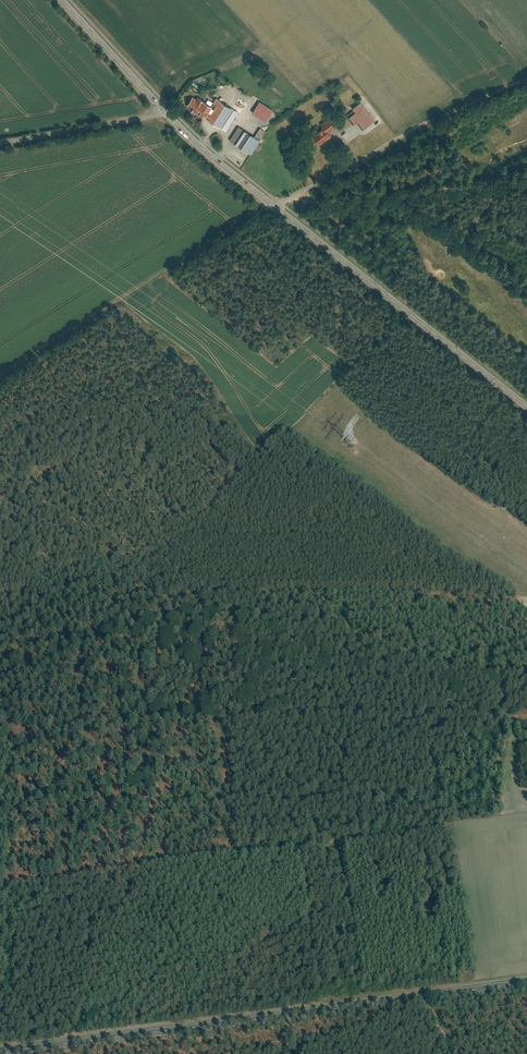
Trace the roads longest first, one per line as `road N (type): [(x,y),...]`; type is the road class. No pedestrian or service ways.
road 1 (track): [(5,885),(14,739),(332,713),(490,719),(511,732)]
road 2 (track): [(14,739),(29,656),(102,643),(181,598),(526,596)]
road 3 (tertiary): [(526,982),(0,1051)]
road 4 (track): [(5,885),(353,844),(520,803)]
road 5 (track): [(0,376),(276,207)]
road 6 (tertiary): [(276,207),(526,406)]
road 7 (unclassified): [(423,124),(276,207)]
road 8 (unclassified): [(165,115),(0,145)]
road 9 (tertiary): [(60,0),(165,115)]
road 10 (tertiary): [(165,115),(276,207)]
road 11 (track): [(176,725),(206,660),(156,609)]
road 12 (track): [(500,385),(470,439),(495,471),(506,510)]

